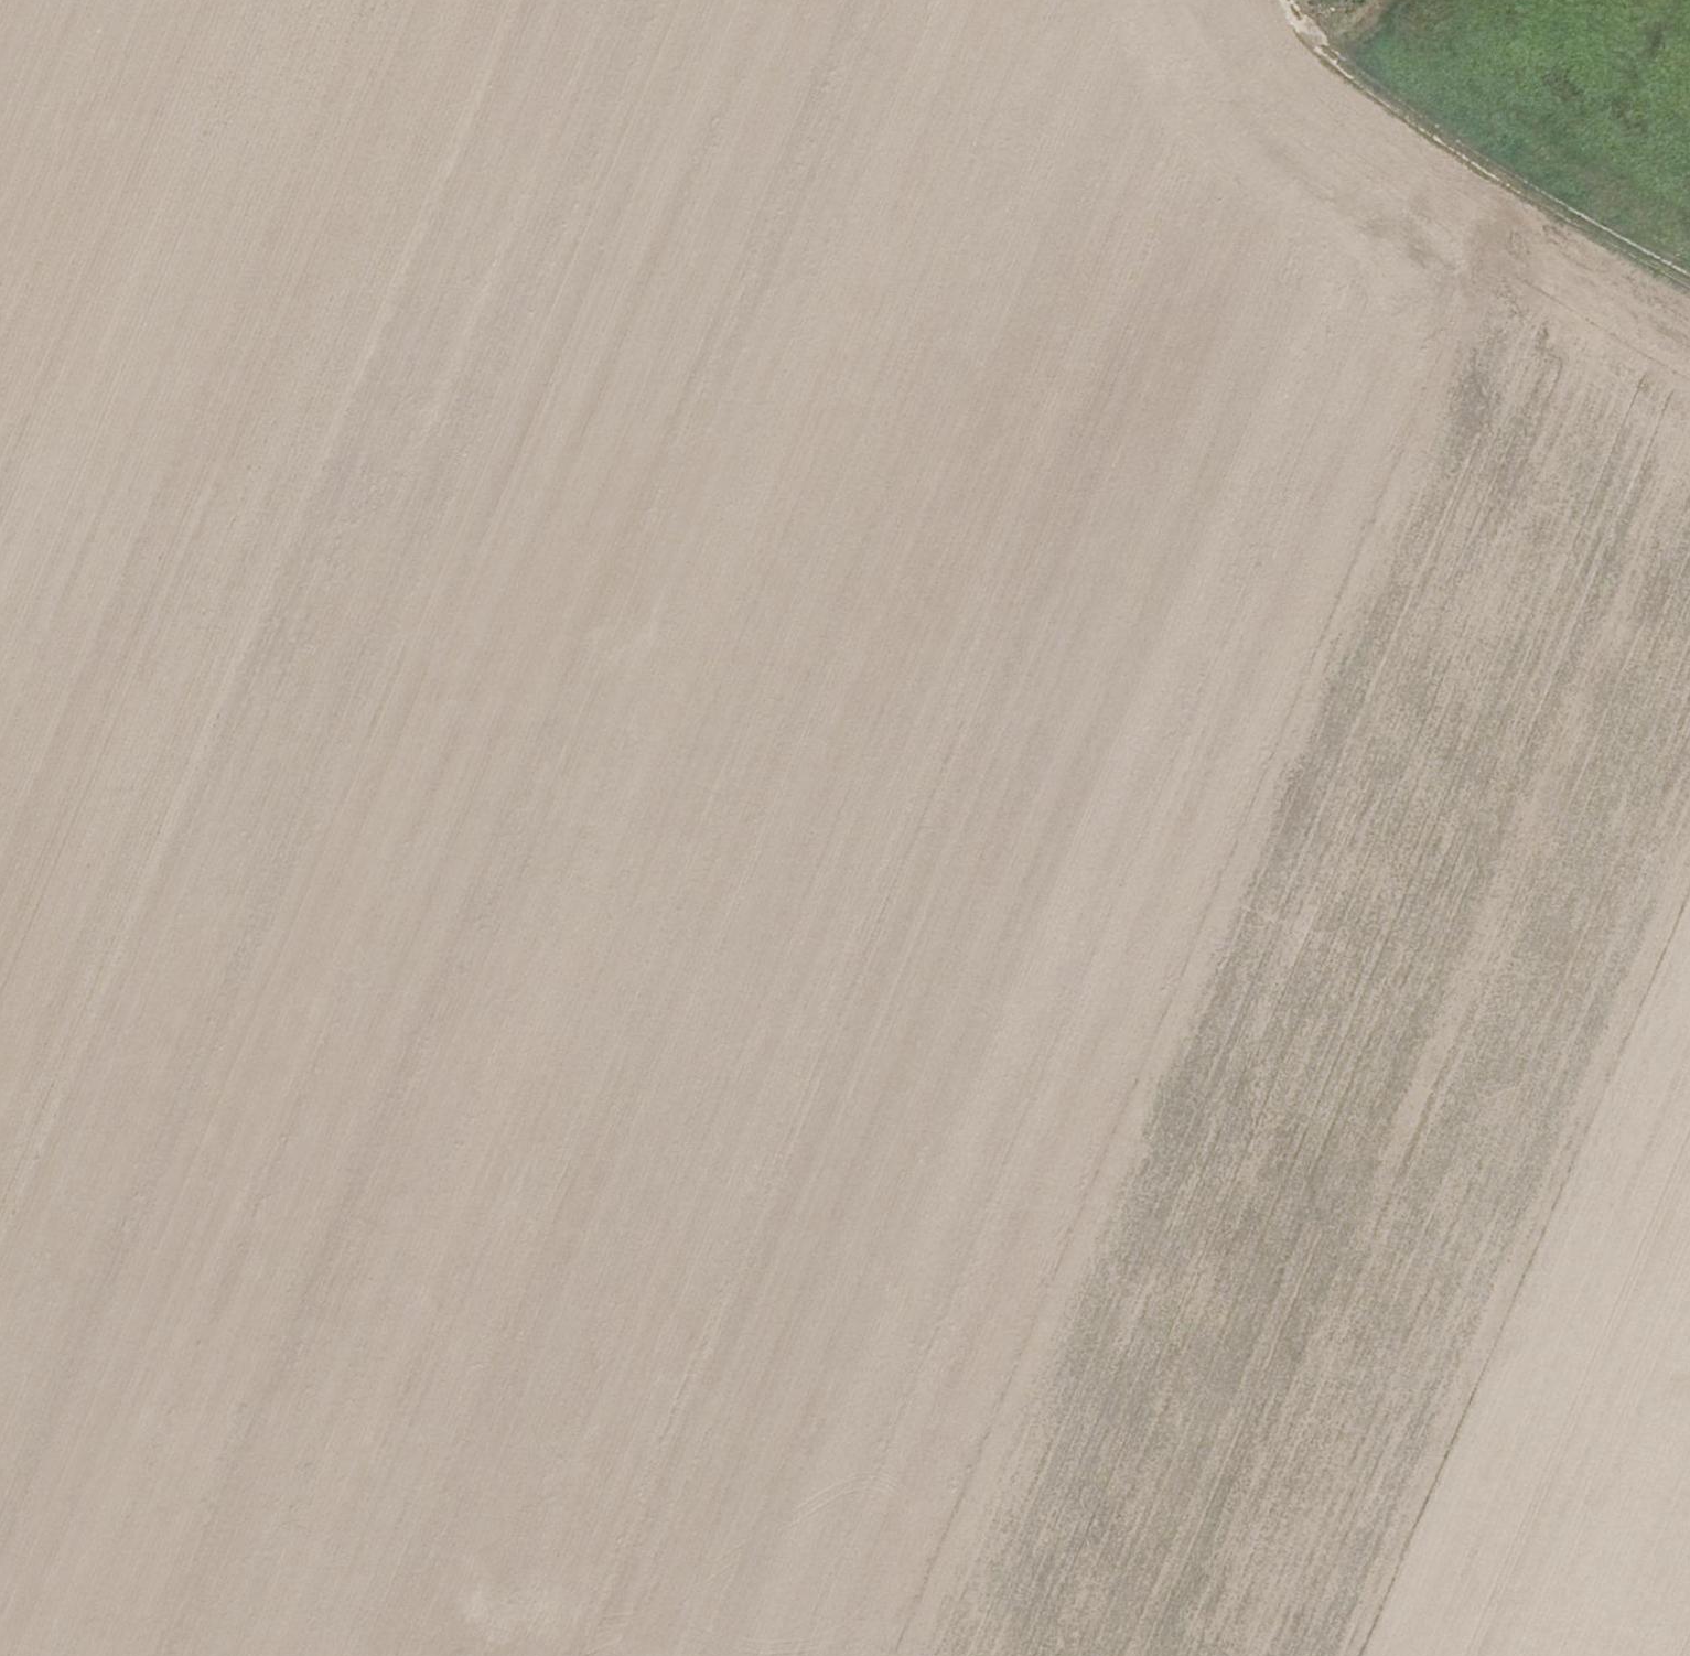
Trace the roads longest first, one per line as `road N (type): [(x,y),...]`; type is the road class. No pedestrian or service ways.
road 1 (track): [(1290,0),(1410,117),(1689,287)]

